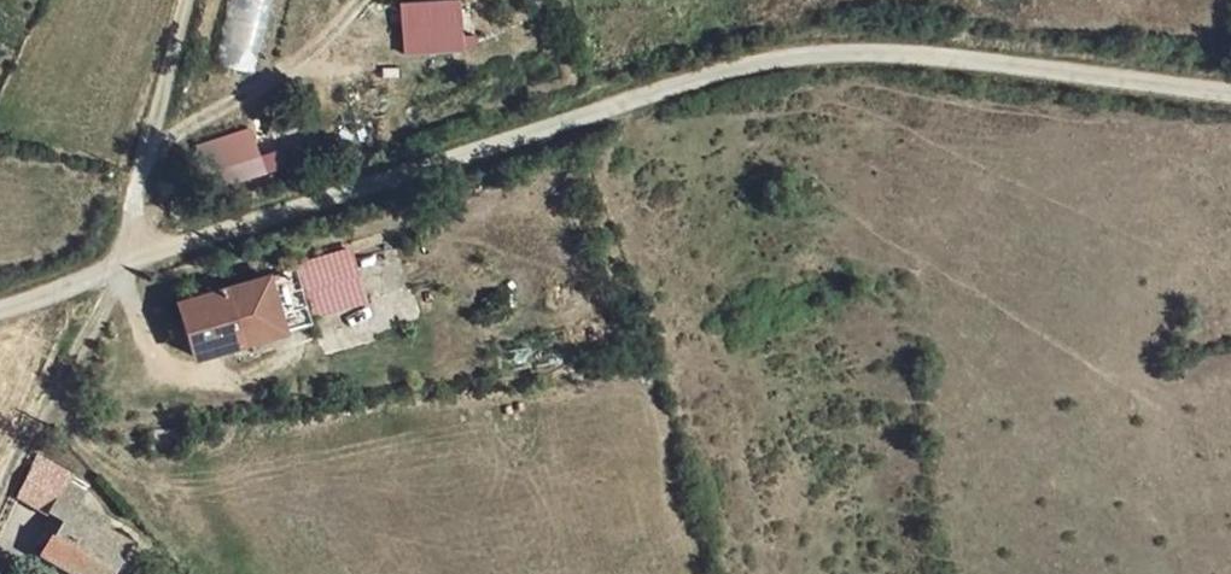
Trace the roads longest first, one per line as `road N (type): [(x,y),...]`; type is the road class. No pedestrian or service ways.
road 1 (track): [(149,238),(779,59),(916,58),(1230,99)]
road 2 (track): [(149,238),(0,484)]
road 3 (track): [(149,238),(130,104),(160,0)]
road 4 (unclassified): [(0,288),(149,238)]

